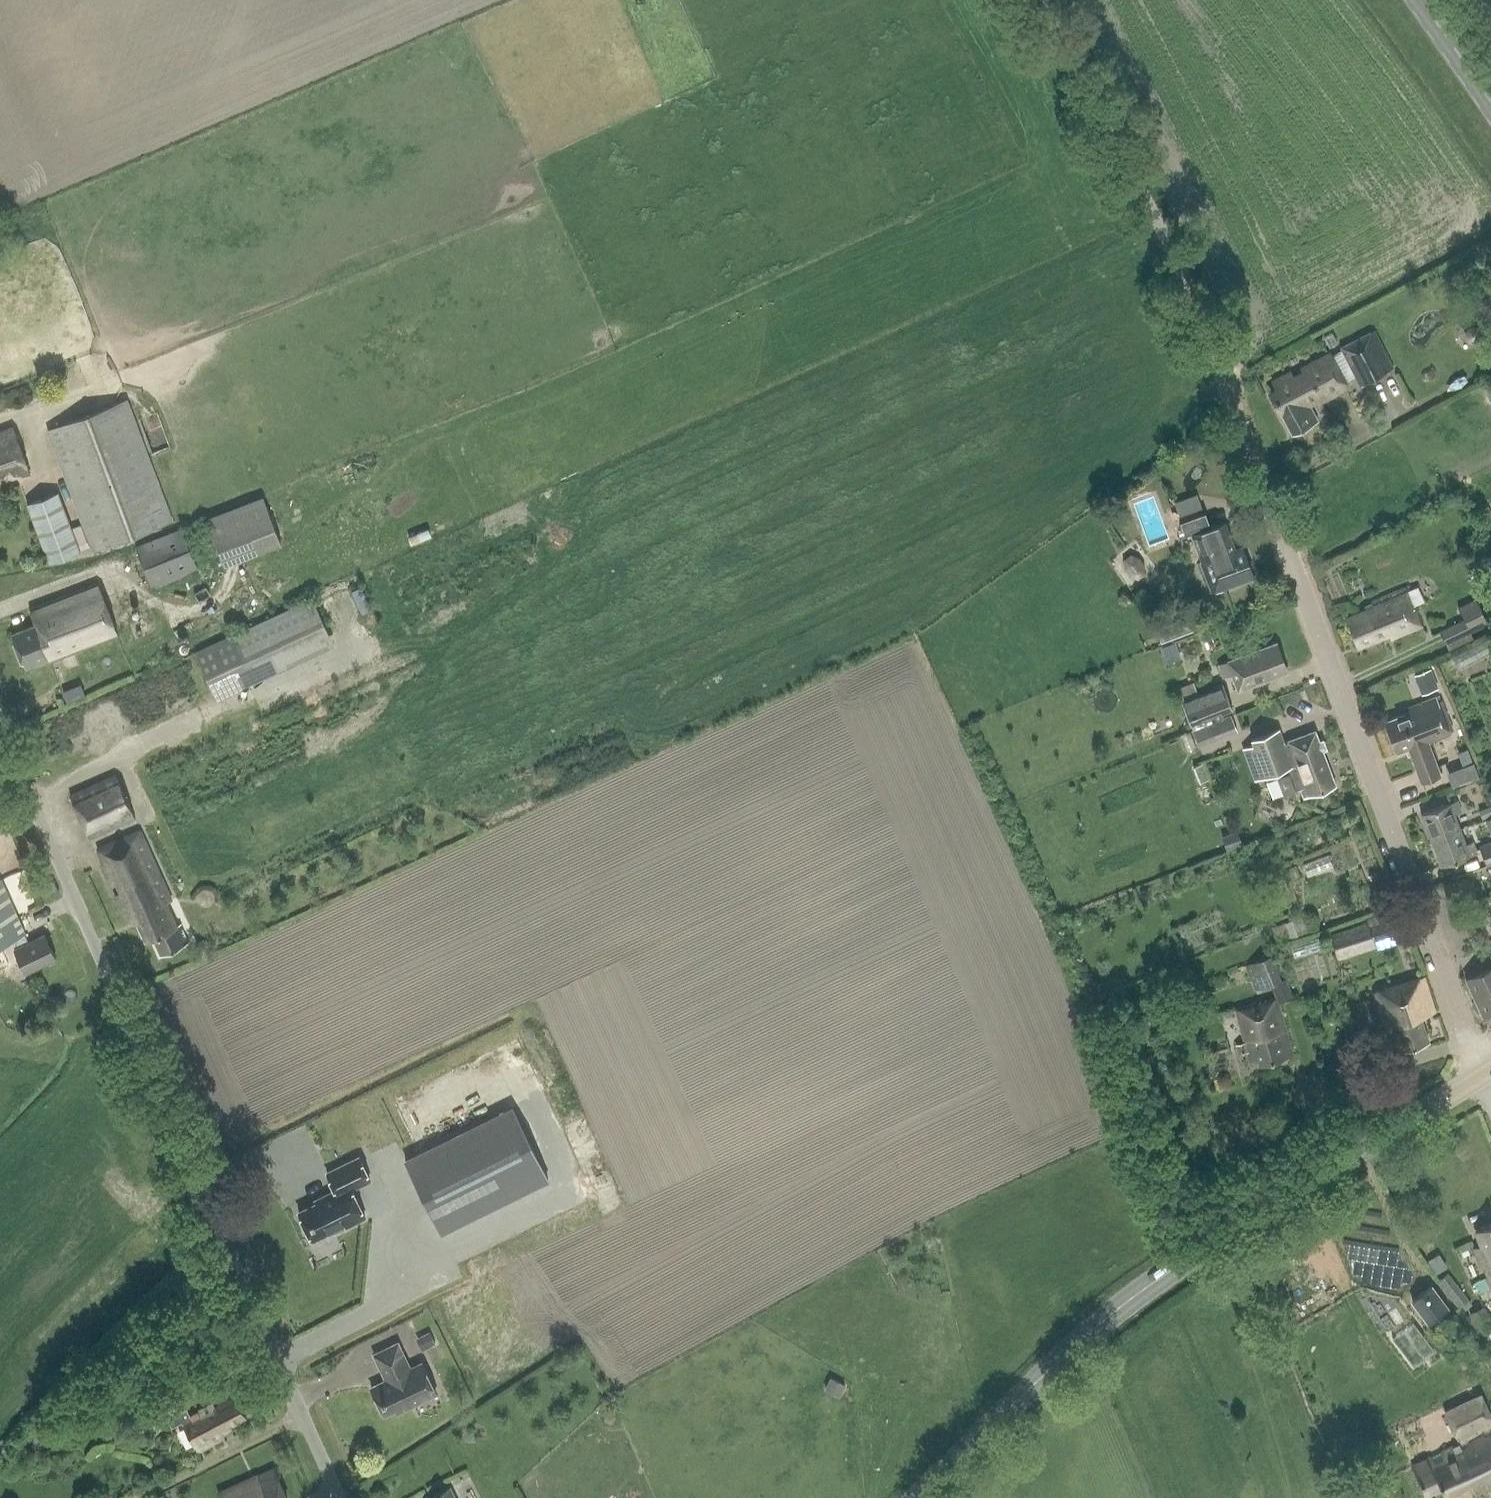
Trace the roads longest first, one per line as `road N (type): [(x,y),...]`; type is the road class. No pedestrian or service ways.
road 1 (unclassified): [(340,1497),(0,715)]
road 2 (unclassified): [(1486,1072),(1223,366)]
road 3 (secondary): [(921,1497),(1129,1301),(1486,1072)]
road 4 (primary): [(1490,101),(1422,0)]

